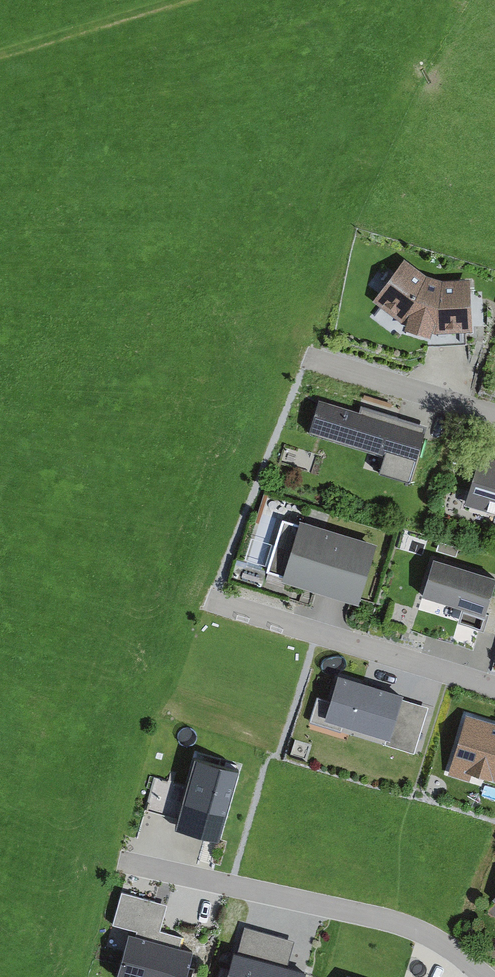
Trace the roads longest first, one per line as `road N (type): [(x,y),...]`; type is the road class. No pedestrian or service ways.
road 1 (residential): [(129,863),(386,918),(434,939),(487,976)]
road 2 (residential): [(210,599),(494,686)]
road 3 (residential): [(310,358),(494,415)]
road 4 (track): [(182,0),(0,56)]

